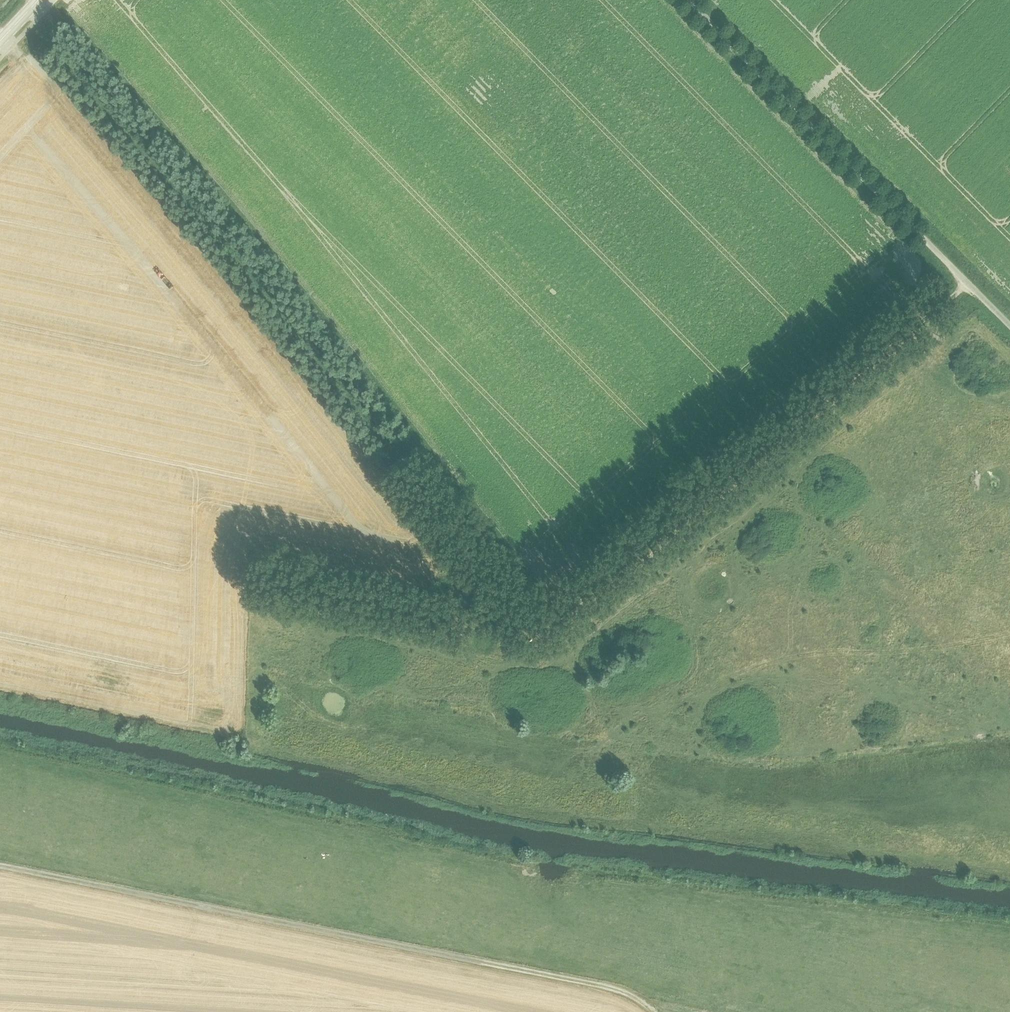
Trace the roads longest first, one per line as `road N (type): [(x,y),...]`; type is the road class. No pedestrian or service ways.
road 1 (track): [(657,1011),(633,995),(584,982),(0,864)]
road 2 (unclassified): [(690,0),(1009,325)]

